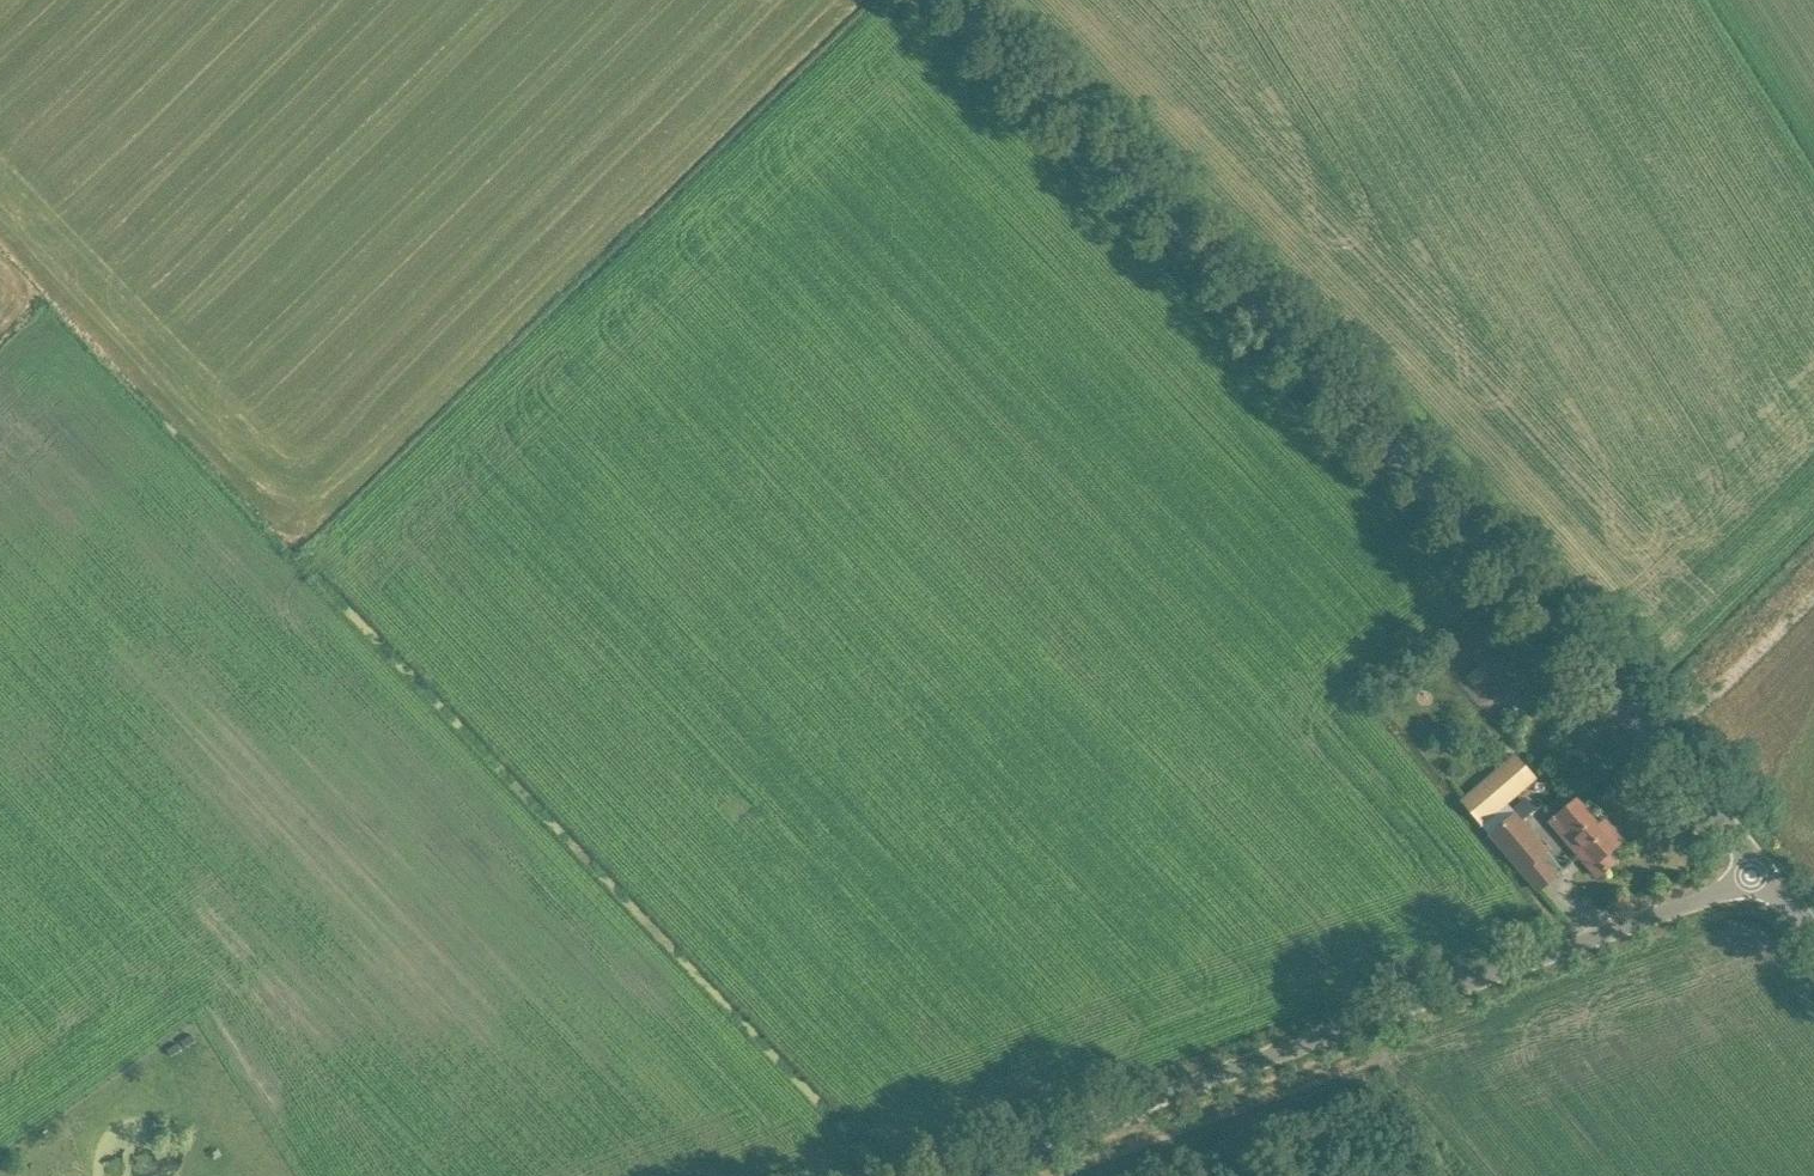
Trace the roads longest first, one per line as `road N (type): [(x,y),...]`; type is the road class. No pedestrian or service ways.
road 1 (unclassified): [(1767,873),(1308,355),(963,0)]
road 2 (unclassified): [(937,1175),(1767,873)]

